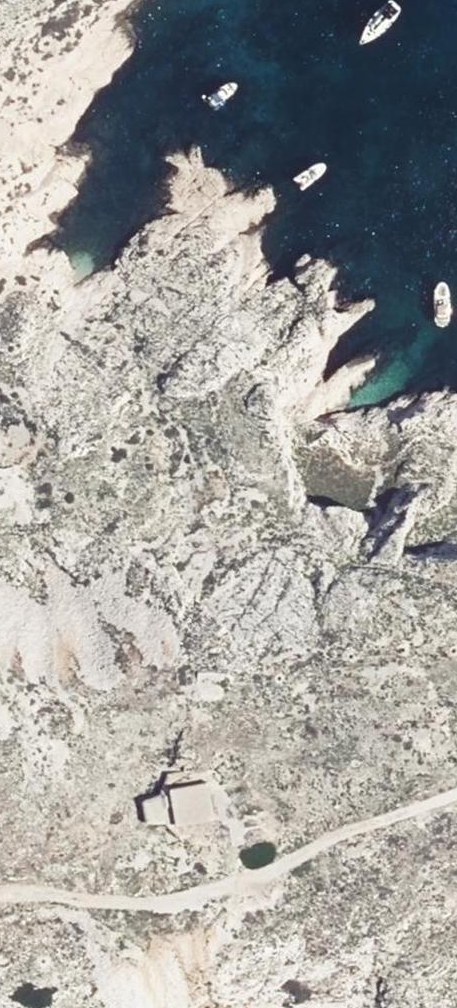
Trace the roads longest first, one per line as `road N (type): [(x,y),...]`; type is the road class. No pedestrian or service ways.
road 1 (track): [(456,794),(208,894),(157,903),(0,894)]

